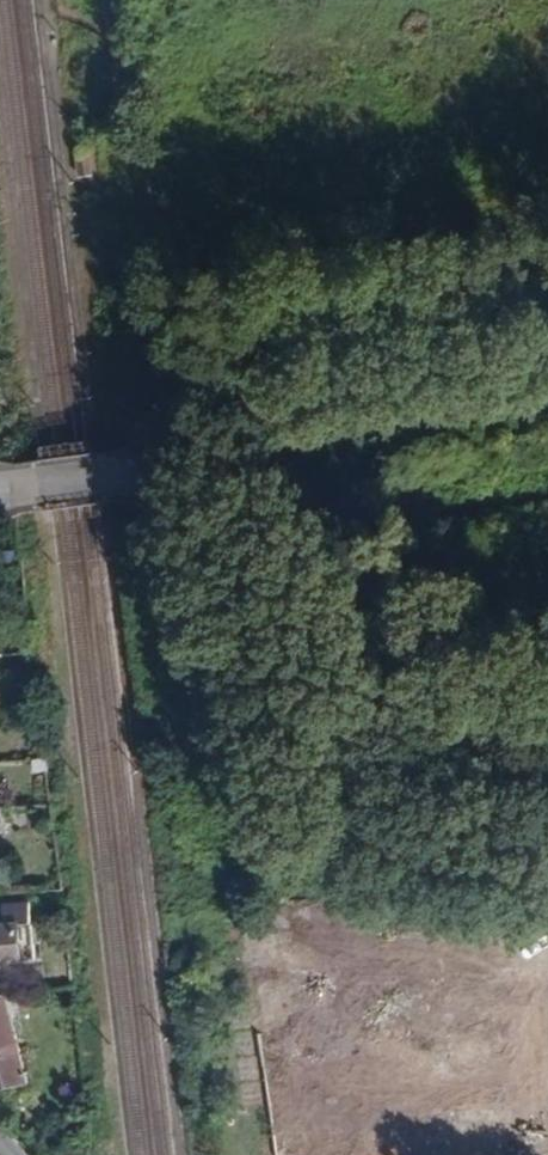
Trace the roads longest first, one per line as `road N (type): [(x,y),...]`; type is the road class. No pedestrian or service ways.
road 1 (track): [(367,796),(361,657),(332,556),(192,361),(113,0)]
road 2 (residential): [(301,698),(205,886),(243,1154)]
road 3 (residential): [(11,492),(118,480),(184,486),(222,521),(301,698)]
road 4 (residential): [(547,843),(481,855),(401,834),(322,744),(301,698)]

